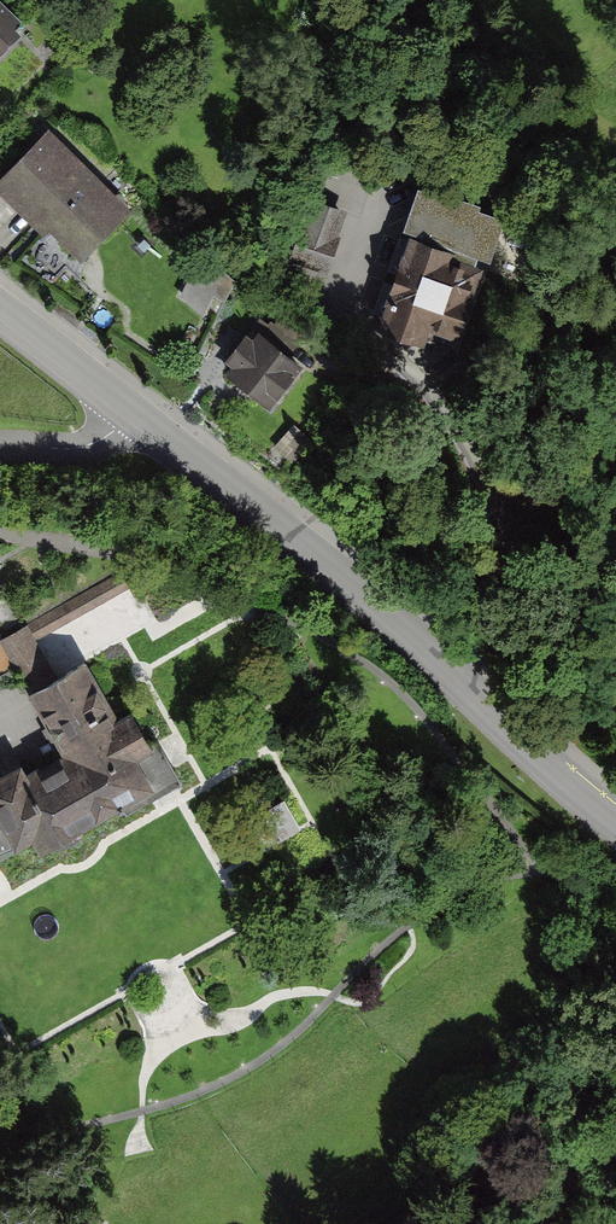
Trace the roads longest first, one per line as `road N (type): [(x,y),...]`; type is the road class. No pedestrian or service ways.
road 1 (tertiary): [(615,823),(365,589),(135,409)]
road 2 (track): [(545,882),(509,878),(462,891),(380,949),(288,1046),(192,1098),(84,1123),(0,1128)]
road 3 (track): [(615,922),(545,882),(457,755),(367,663),(264,612),(246,612)]
road 4 (tertiary): [(135,409),(0,303)]
road 5 (residential): [(135,409),(113,433),(78,448),(0,444)]
road 6 (track): [(524,1223),(615,1117)]

